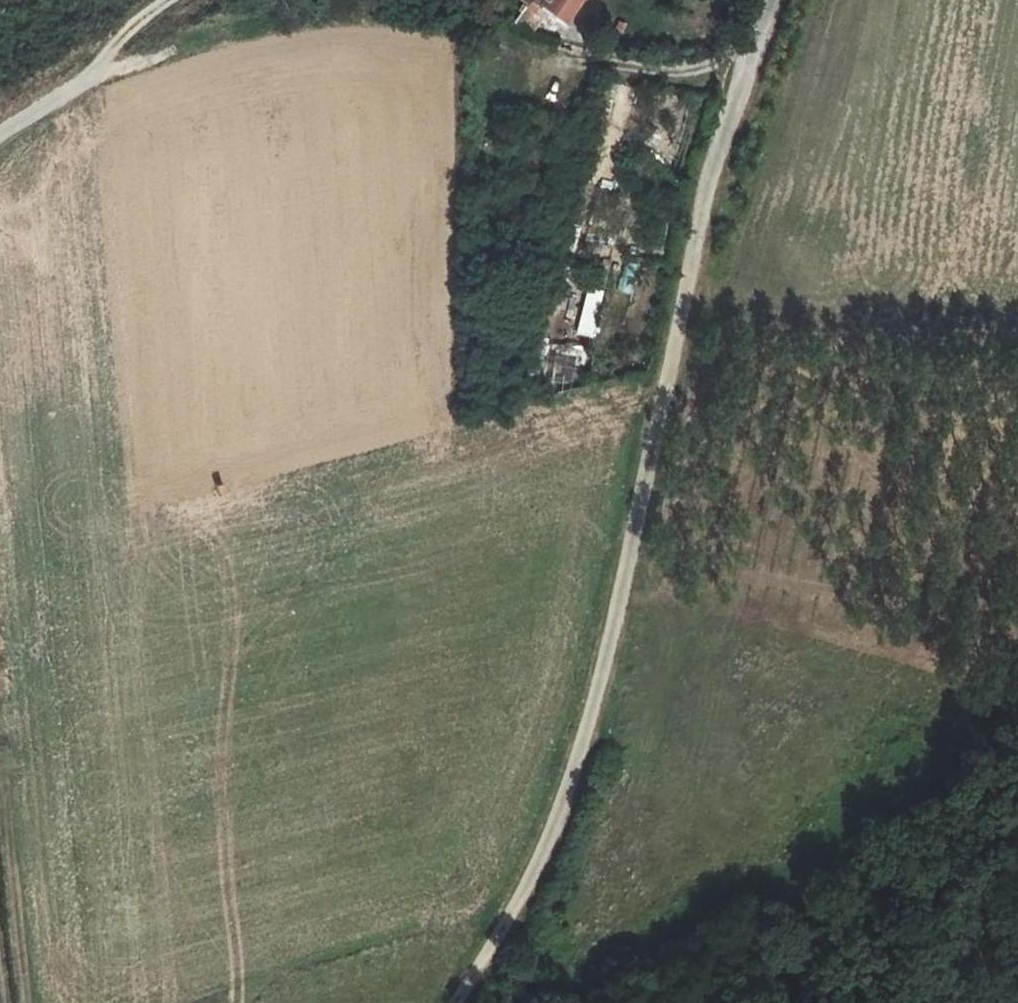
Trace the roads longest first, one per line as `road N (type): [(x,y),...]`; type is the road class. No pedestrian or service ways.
road 1 (track): [(460,1002),(522,898),(569,782),(608,650),(697,229),(770,0)]
road 2 (track): [(179,0),(143,23),(111,67),(0,135)]

